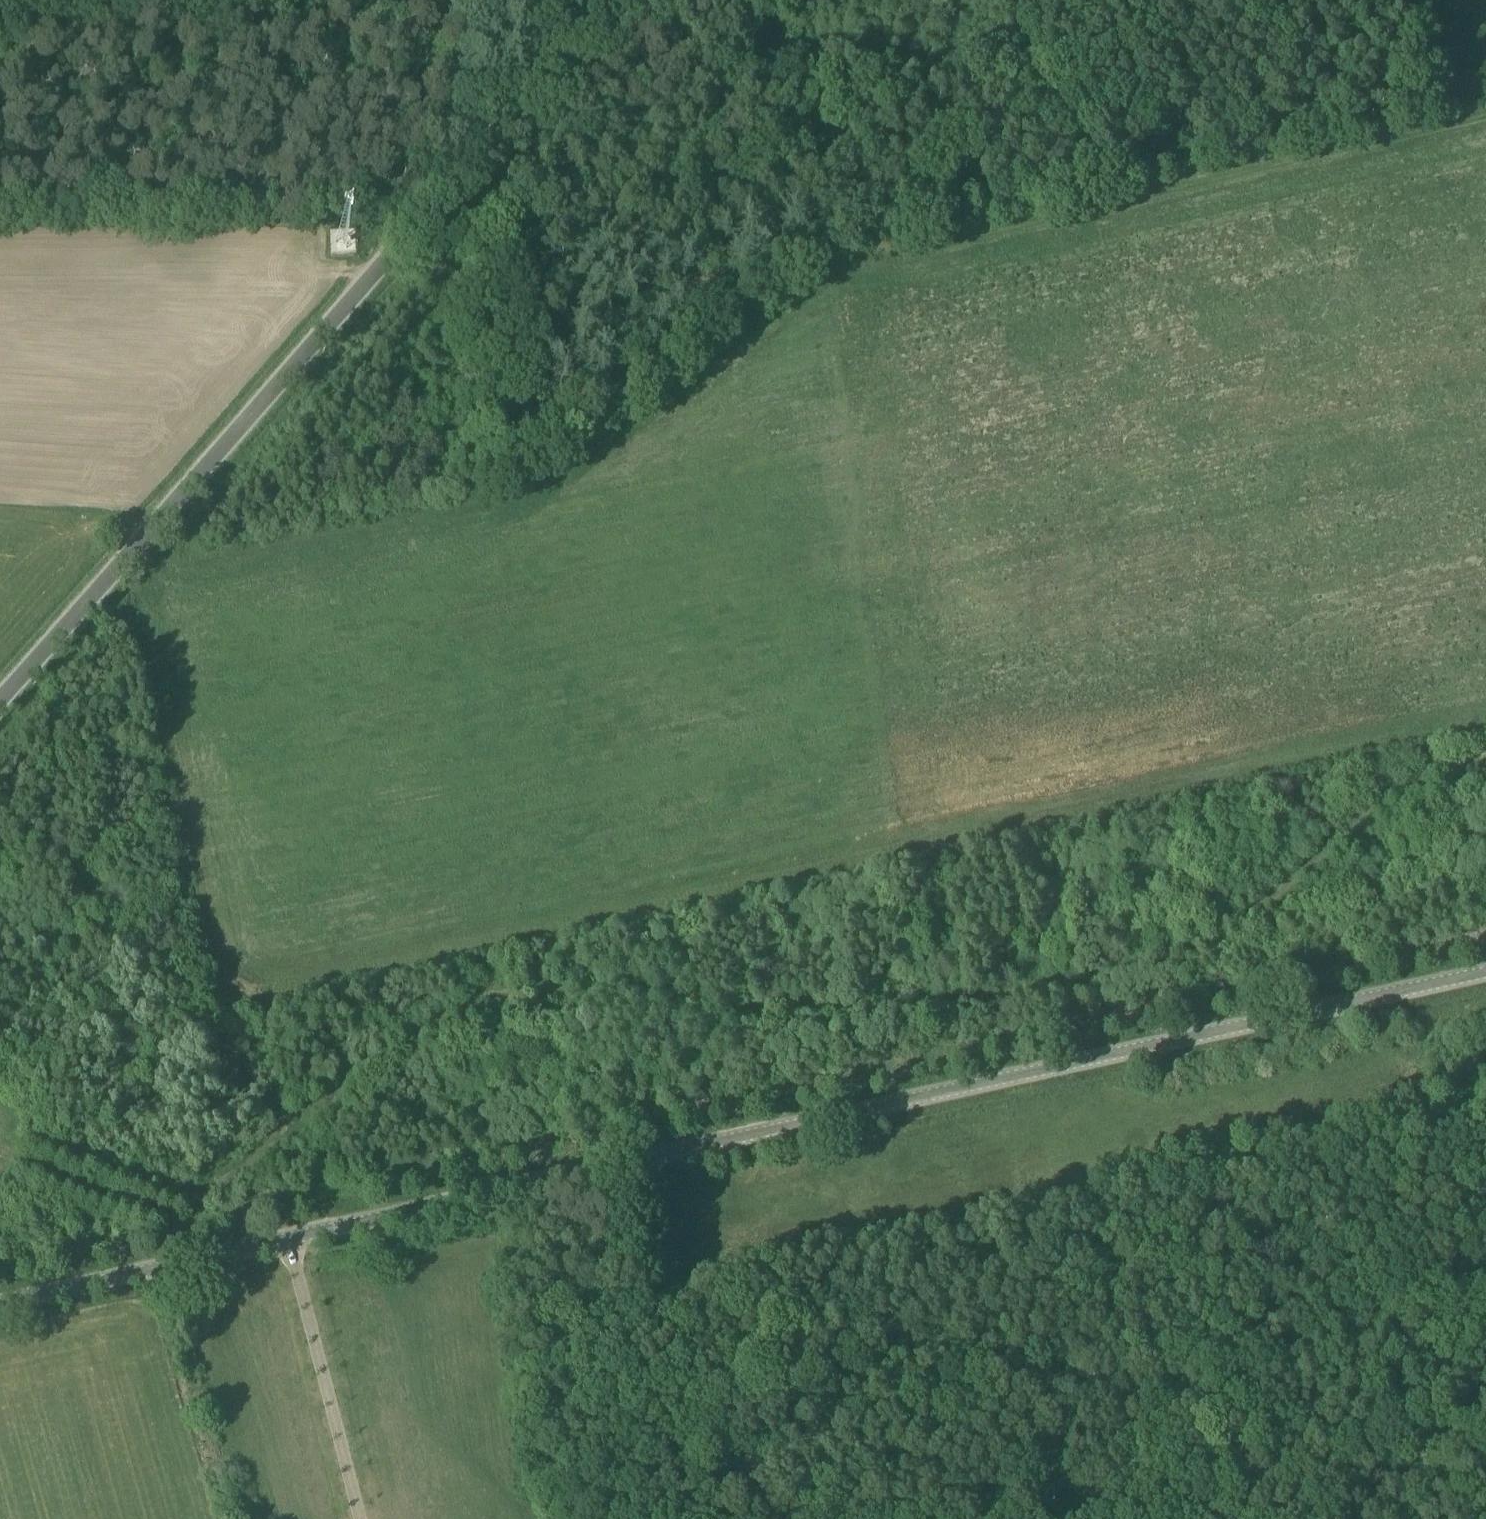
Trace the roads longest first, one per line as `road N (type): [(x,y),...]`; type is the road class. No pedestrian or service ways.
road 1 (unclassified): [(0,1304),(1485,973)]
road 2 (tertiary): [(0,696),(604,0)]
road 3 (track): [(769,1518),(607,1167)]
road 4 (track): [(884,255),(755,0)]

